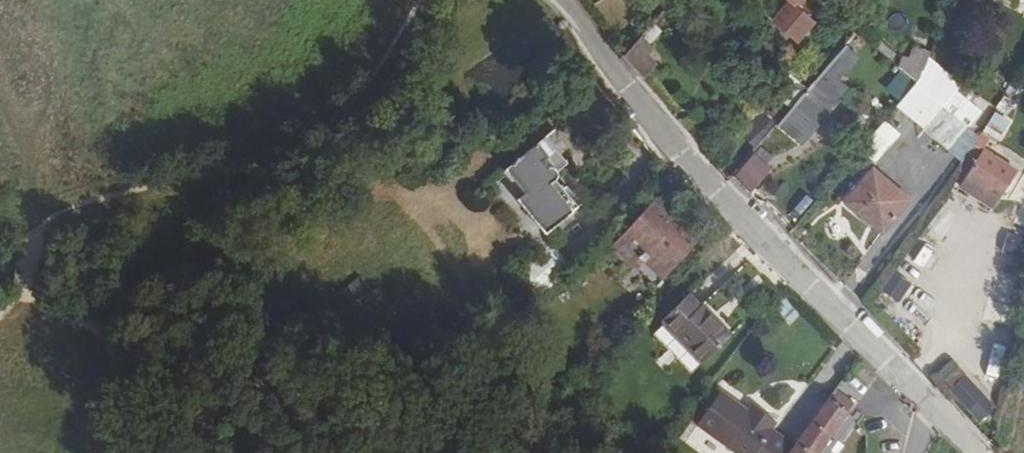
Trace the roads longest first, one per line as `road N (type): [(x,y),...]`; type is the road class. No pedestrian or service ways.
road 1 (unclassified): [(971,452),(667,144),(561,0)]

